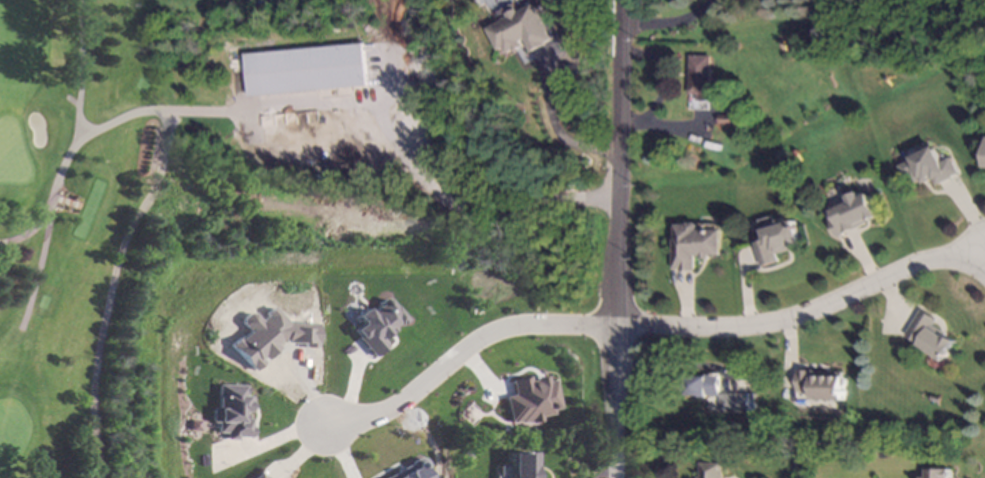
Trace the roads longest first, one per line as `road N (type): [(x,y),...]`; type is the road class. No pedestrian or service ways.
road 1 (tertiary): [(614,477),(621,0)]
road 2 (residential): [(616,328),(757,328),(807,317),(916,267),(984,254)]
road 3 (residential): [(616,328),(519,325),(492,334),(404,402),(325,426)]

